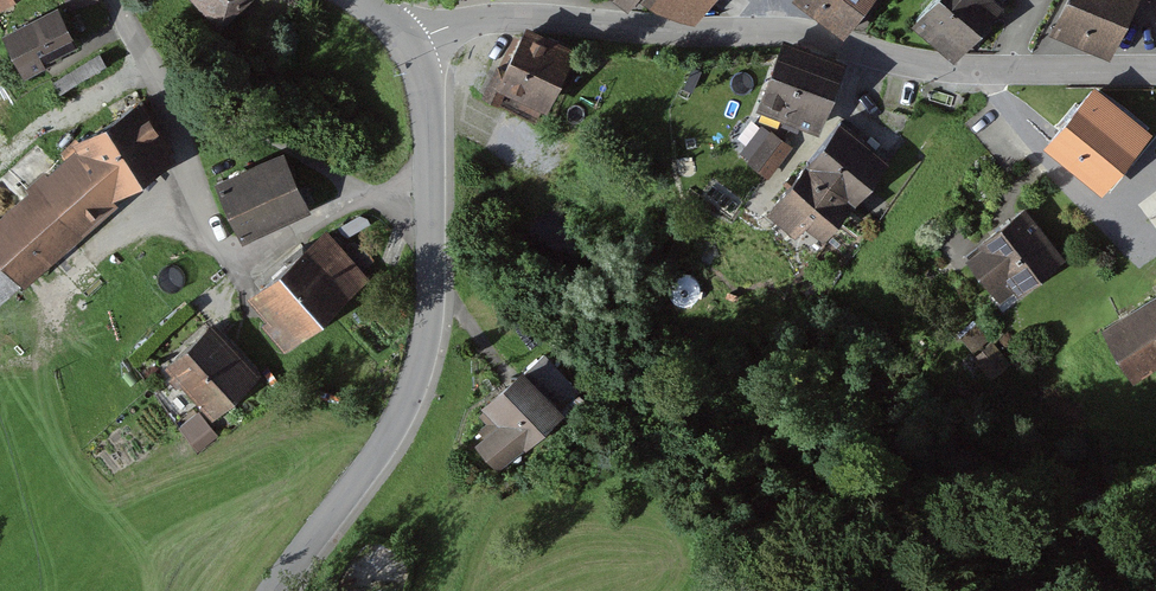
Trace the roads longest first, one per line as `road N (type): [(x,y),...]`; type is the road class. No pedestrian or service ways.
road 1 (residential): [(408,40),(506,16),(770,31),(944,69),(1155,70)]
road 2 (tertiary): [(429,192),(427,322),(414,386),(376,464),(278,590)]
road 3 (residential): [(117,0),(163,75),(227,116),(380,196),(429,192)]
road 4 (tertiary): [(408,40),(426,100),(429,192)]

